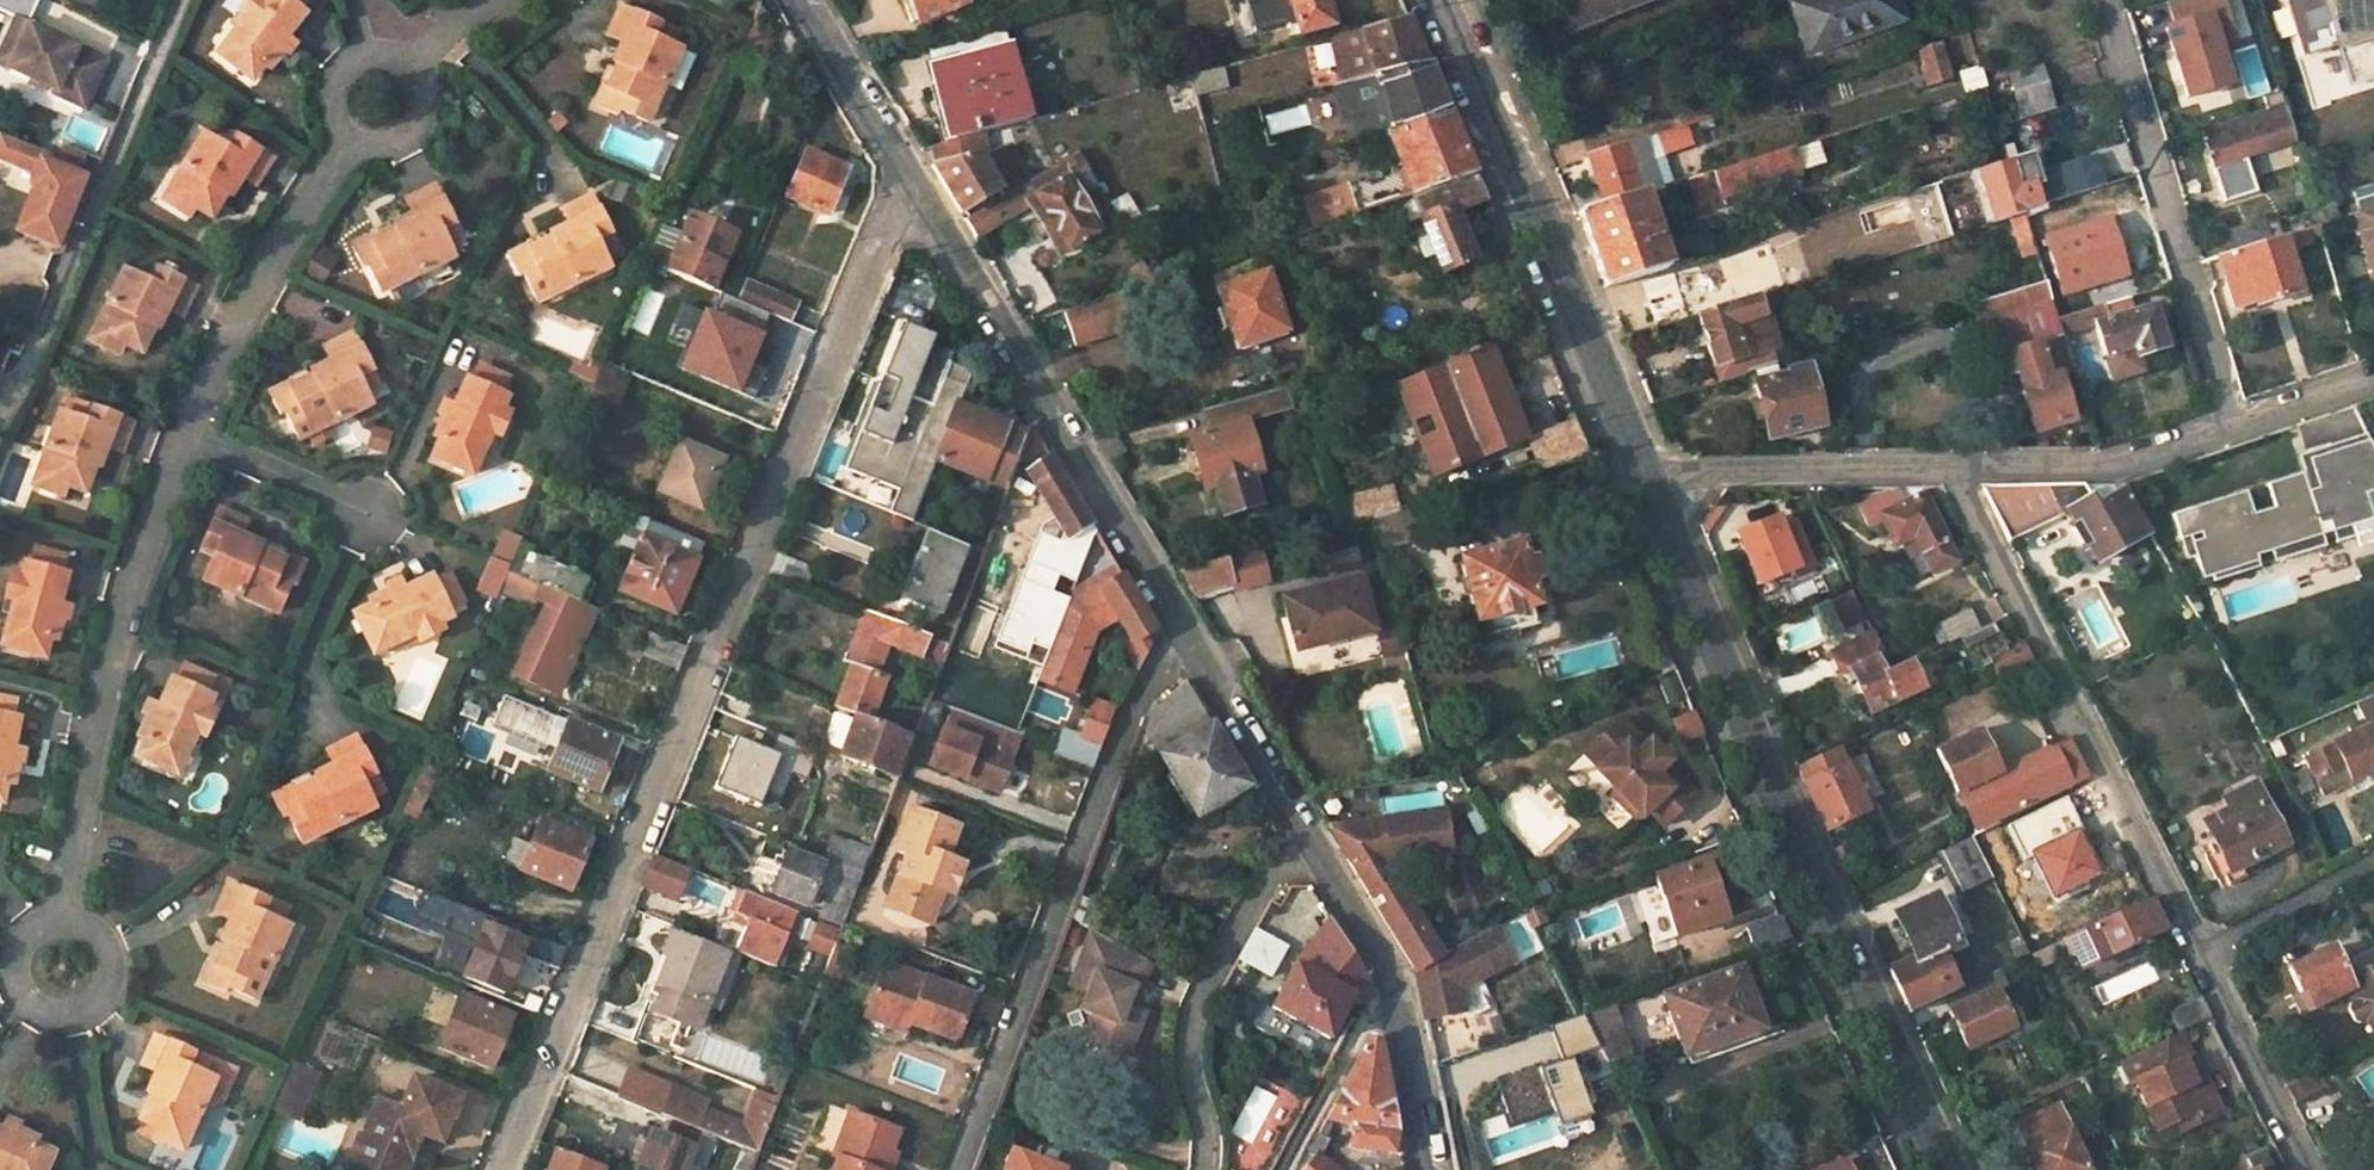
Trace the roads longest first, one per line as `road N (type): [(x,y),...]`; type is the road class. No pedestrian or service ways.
road 1 (residential): [(1429,1169),(1387,975),(803,0)]
road 2 (residential): [(1644,471),(1839,952),(1943,1169)]
road 3 (residential): [(1951,466),(2196,954)]
road 4 (residential): [(1443,0),(1644,471)]
road 5 (residential): [(186,431),(127,594),(62,922)]
road 6 (residential): [(183,0),(3,421)]
road 7 (residential): [(2230,424),(2104,0)]
road 8 (residential): [(351,129),(276,249),(186,431)]
road 9 (residential): [(1644,471),(1951,466)]
road 10 (residential): [(1951,466),(2109,463),(2230,424)]
road 11 (residential): [(2196,954),(2304,1169)]
road 12 (residential): [(106,967),(80,1008),(44,1009),(29,1000),(19,982),(20,950),(43,927),(62,922)]
road 13 (track): [(1396,1006),(1363,1026),(1283,1169)]
road 14 (residential): [(2196,954),(2373,860)]
road 15 (residential): [(186,431),(365,510)]
road 16 (residential): [(2230,424),(2373,376)]
road 17 (residential): [(406,65),(420,90),(415,118),(378,139),(351,129)]

